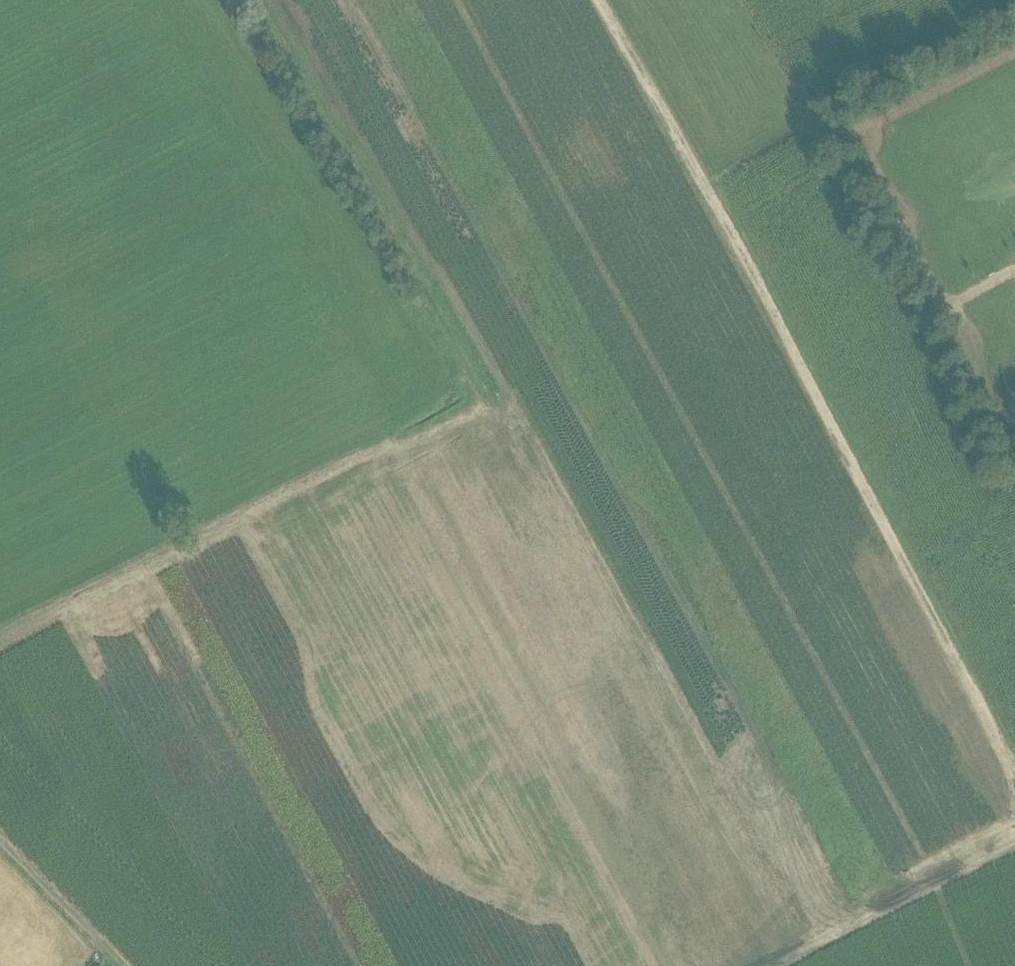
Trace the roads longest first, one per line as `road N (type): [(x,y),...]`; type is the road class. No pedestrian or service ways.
road 1 (track): [(688,965),(427,438),(481,398),(243,0)]

